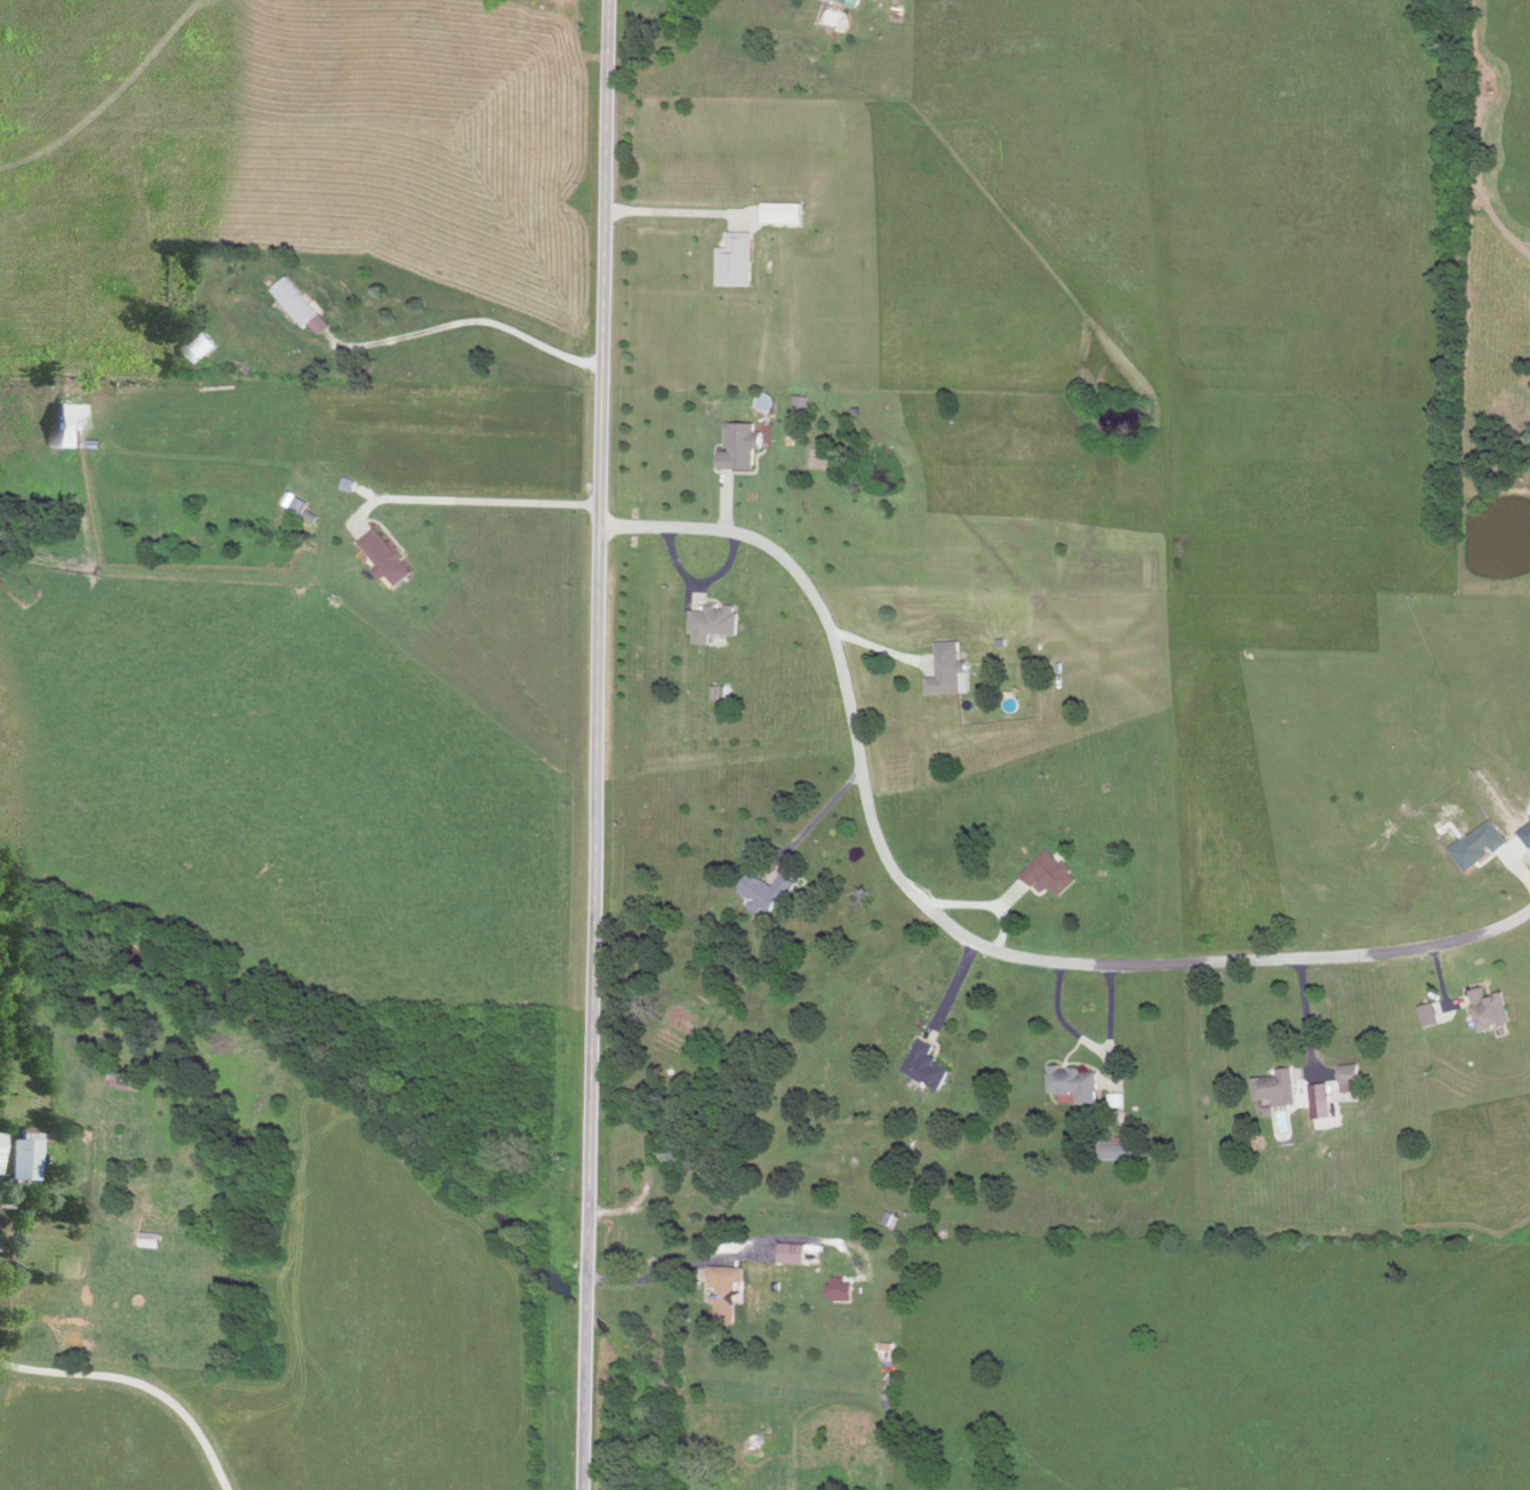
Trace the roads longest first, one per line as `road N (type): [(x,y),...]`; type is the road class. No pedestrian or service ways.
road 1 (secondary): [(579,1489),(609,0)]
road 2 (residential): [(596,530),(734,534),(779,559),(799,581),(832,637),(875,840),(925,911),(969,944),(1011,960),(1099,969),(1297,963),(1450,946),(1490,937),(1529,913)]
road 3 (residential): [(226,1489),(182,1413),(158,1393),(108,1378),(0,1366)]

